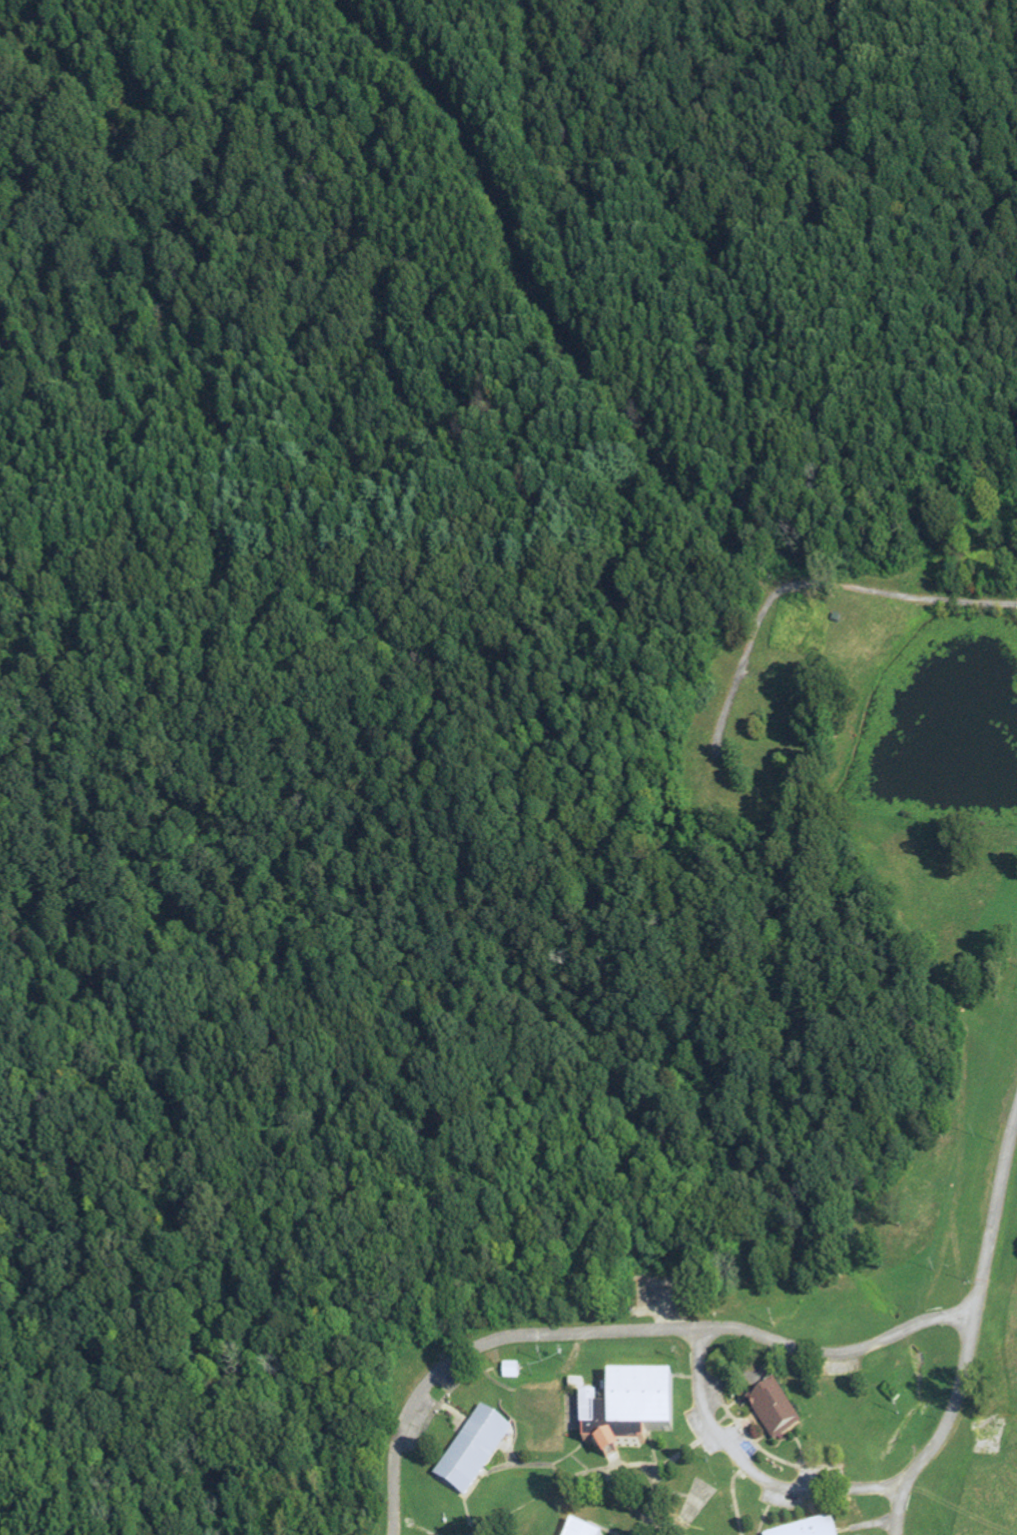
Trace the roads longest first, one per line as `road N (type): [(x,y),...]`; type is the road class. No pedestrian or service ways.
road 1 (residential): [(971,1312),(830,1356),(760,1335),(700,1331),(702,1403),(751,1472),(779,1486),(871,1490),(904,1482),(952,1413),(971,1312)]
road 2 (track): [(326,0),(432,94),(460,131),(548,325),(583,381),(686,513),(783,591)]
road 3 (residential): [(971,1312),(1016,1094)]

